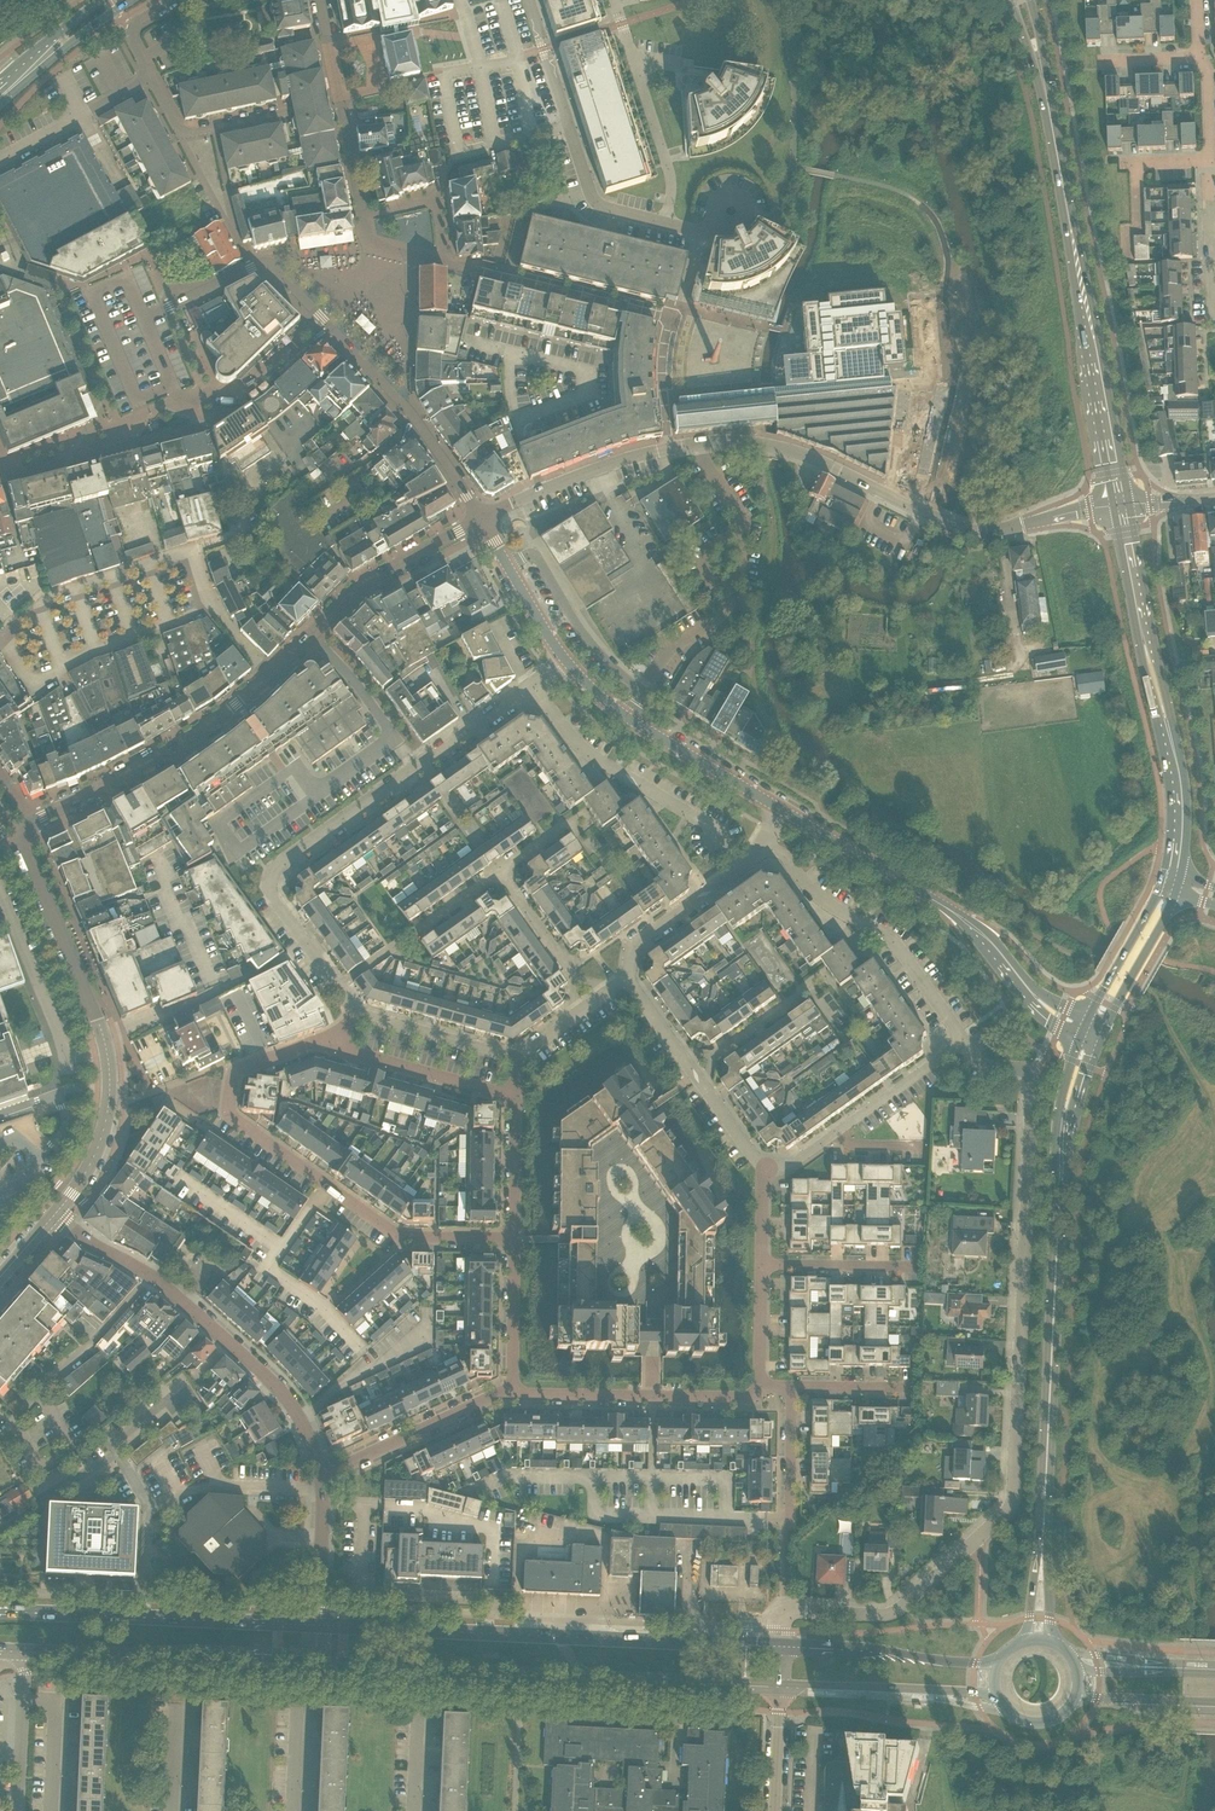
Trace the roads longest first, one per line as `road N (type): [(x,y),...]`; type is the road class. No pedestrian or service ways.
road 1 (residential): [(784,1642),(786,1612),(891,1615),(1009,1507),(1033,1074),(982,1064),(964,1040)]
road 2 (residential): [(56,1212),(103,1141),(109,1060),(27,848),(30,827),(222,716),(317,632)]
road 3 (secondary): [(315,1662),(781,1684)]
road 4 (secondary): [(784,1642),(318,1624)]
road 5 (residential): [(511,1241),(403,1238),(227,1114),(235,1070),(320,1042)]
road 6 (residential): [(337,986),(272,901),(267,885),(275,864),(530,687)]
road 7 (secondary): [(1123,504),(1041,75)]
road 8 (secondary): [(1042,1560),(1064,1136)]
road 9 (residential): [(319,1476),(309,1429),(287,1394),(157,1279),(95,1247),(56,1212)]
road 10 (unclassified): [(481,521),(404,405),(266,262)]
road 11 (residential): [(172,0),(139,19),(129,39),(184,136),(327,102)]
road 12 (secondary): [(318,1624),(0,1607)]
road 13 (unclassified): [(1025,984),(965,918),(781,813)]
road 14 (residential): [(670,450),(665,380),(672,326),(660,313),(510,277)]
road 15 (secondary): [(26,1651),(315,1662)]
road 16 (residential): [(666,226),(592,199),(528,0)]
road 17 (residential): [(964,1040),(890,941),(822,904),(766,842)]
road 18 (residential): [(736,869),(711,824),(580,746),(530,687)]
road 19 (unclassified): [(781,813),(642,730),(566,661)]
road 20 (residential): [(762,1387),(751,1400),(511,1391)]
road 21 (residential): [(666,226),(669,176),(615,0)]
road 22 (unclassified): [(960,527),(759,446)]
road 23 (secondary): [(999,1662),(784,1642)]
road 24 (secondary): [(781,1684),(996,1696)]
road 25 (residential): [(319,1476),(511,1391)]
road 26 (residential): [(320,1042),(514,1098)]
road 27 (residential): [(481,521),(670,450)]
road 28 (residential): [(317,632),(363,583),(481,521)]
road 29 (residential): [(337,986),(500,871)]
road 30 (secondary): [(1102,1039),(1169,907),(1170,881)]
road 31 (unclassified): [(960,527),(1000,529),(1123,504)]
road 32 (residential): [(624,982),(635,945),(736,869)]
road 33 (tertiary): [(566,661),(481,521)]
road 34 (residential): [(510,277),(372,260),(366,238)]
road 35 (residential): [(515,1057),(359,1014)]
road 36 (secondary): [(1170,881),(1088,1020)]
road 37 (residential): [(833,1131),(964,1040)]
road 38 (residential): [(696,1071),(824,977)]
road 39 (secondary): [(1170,881),(1178,820),(1167,728)]
road 40 (residential): [(764,1265),(917,1268)]
road 41 (residential): [(511,1391),(511,1241)]
road 42 (residential): [(318,1624),(319,1476)]
road 43 (residential): [(511,1241),(514,1098)]
road 44 (tertiary): [(1075,1700),(1214,1704)]
road 45 (tertiary): [(1214,1672),(1076,1668)]
road 46 (residential): [(1214,314),(1208,178)]
road 47 (residential): [(49,1810),(55,1707),(25,1705)]
road 48 (residential): [(576,980),(500,871)]
road 49 (secondary): [(1145,634),(1123,504)]
road 50 (unclassified): [(393,739),(317,632)]
road 51 (residential): [(789,1518),(791,1387)]
road 52 (residential): [(775,1810),(781,1684)]
road 53 (residential): [(362,222),(339,99)]
road 54 (residential): [(764,1265),(762,1387)]
road 55 (residential): [(696,1071),(764,1171)]

